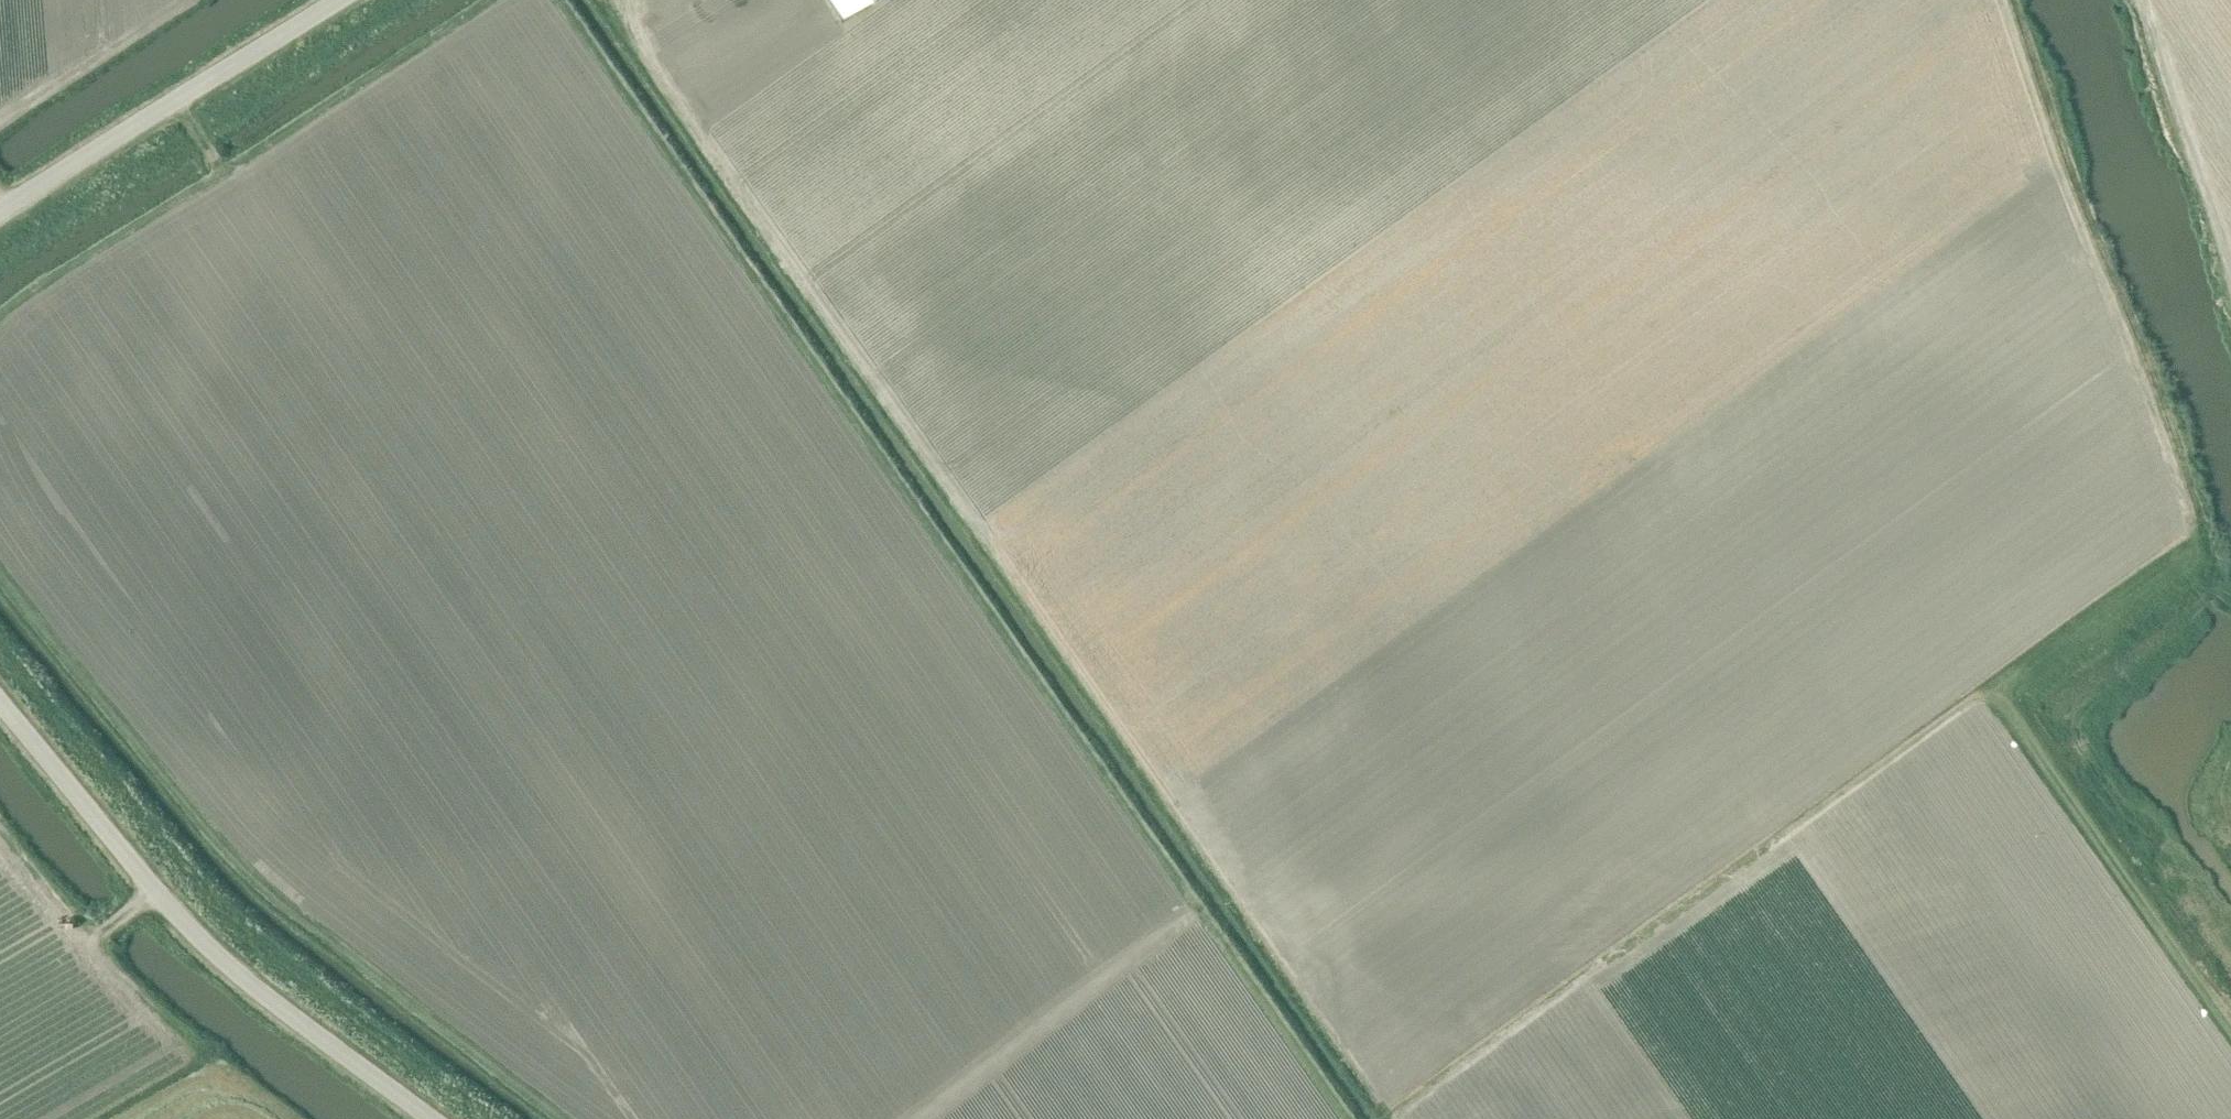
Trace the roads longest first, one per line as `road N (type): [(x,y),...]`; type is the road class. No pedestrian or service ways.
road 1 (unclassified): [(418,1118),(222,968),(0,708)]
road 2 (unclassified): [(0,205),(326,0)]

